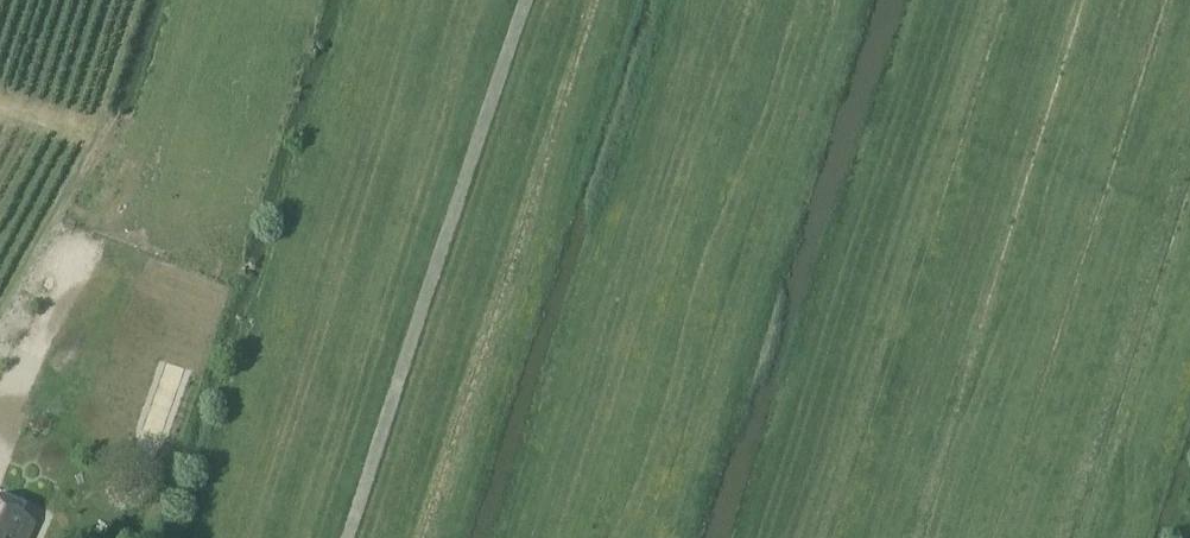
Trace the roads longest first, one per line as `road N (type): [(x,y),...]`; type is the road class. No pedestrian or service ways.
road 1 (track): [(348,537),(525,0)]

